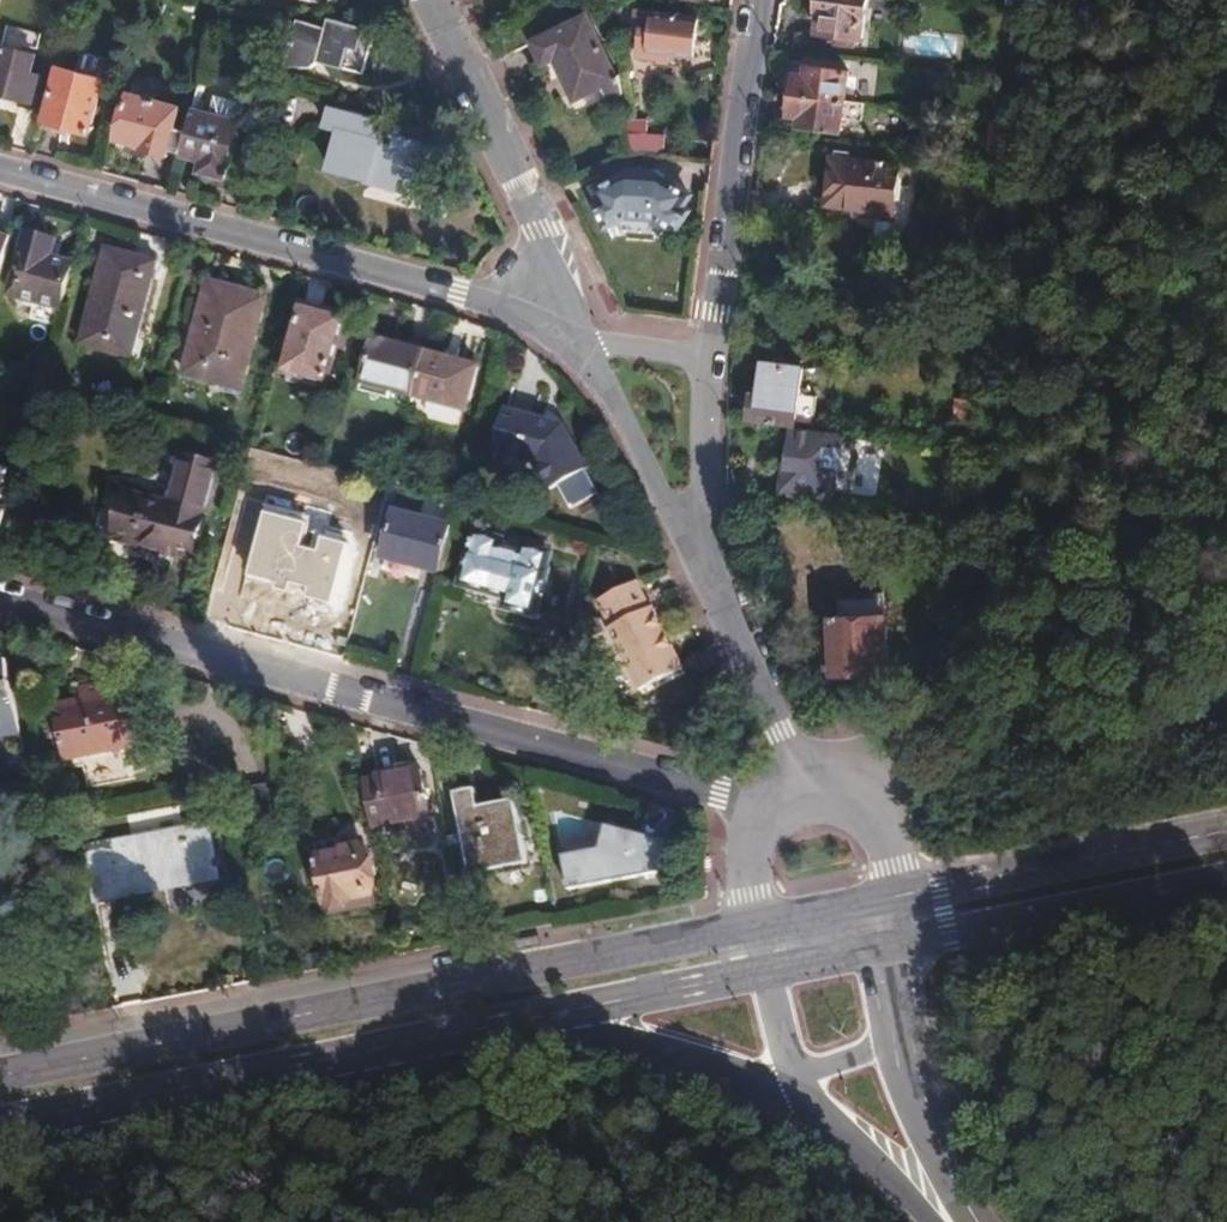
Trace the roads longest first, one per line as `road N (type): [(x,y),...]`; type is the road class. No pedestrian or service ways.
road 1 (unclassified): [(0,604),(769,813)]
road 2 (primary): [(757,926),(0,1077)]
road 3 (residential): [(588,340),(456,293),(0,174)]
road 4 (primary): [(0,1125),(511,1024)]
road 5 (residential): [(428,0),(532,198),(588,340)]
road 6 (residential): [(704,358),(755,0)]
road 7 (primary): [(1226,834),(887,904)]
road 8 (primary): [(892,946),(1226,882)]
road 9 (residential): [(695,537),(808,793)]
road 10 (primary): [(511,1024),(769,973)]
road 11 (residential): [(588,340),(695,537)]
road 12 (primary): [(674,1050),(859,1141)]
road 13 (secondary): [(956,1221),(909,1080),(903,1034)]
road 14 (residential): [(695,537),(704,358)]
road 15 (primary): [(511,1024),(674,1050)]
road 16 (secondary): [(887,904),(863,819),(828,794),(808,793)]
road 17 (primary): [(887,904),(757,926)]
road 18 (primary): [(769,973),(892,946)]
road 19 (primary): [(674,1050),(796,1080)]

